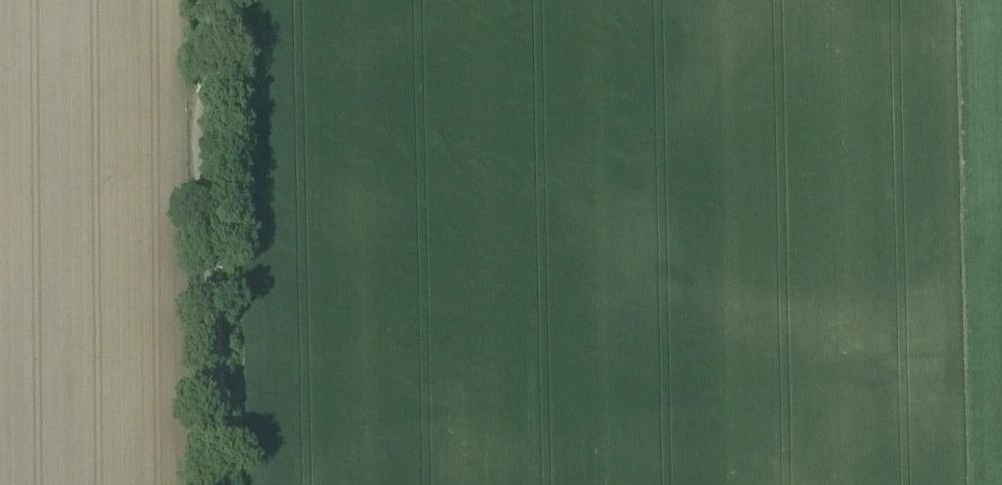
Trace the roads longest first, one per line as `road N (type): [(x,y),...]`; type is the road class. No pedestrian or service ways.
road 1 (unclassified): [(202,0),(207,484)]

